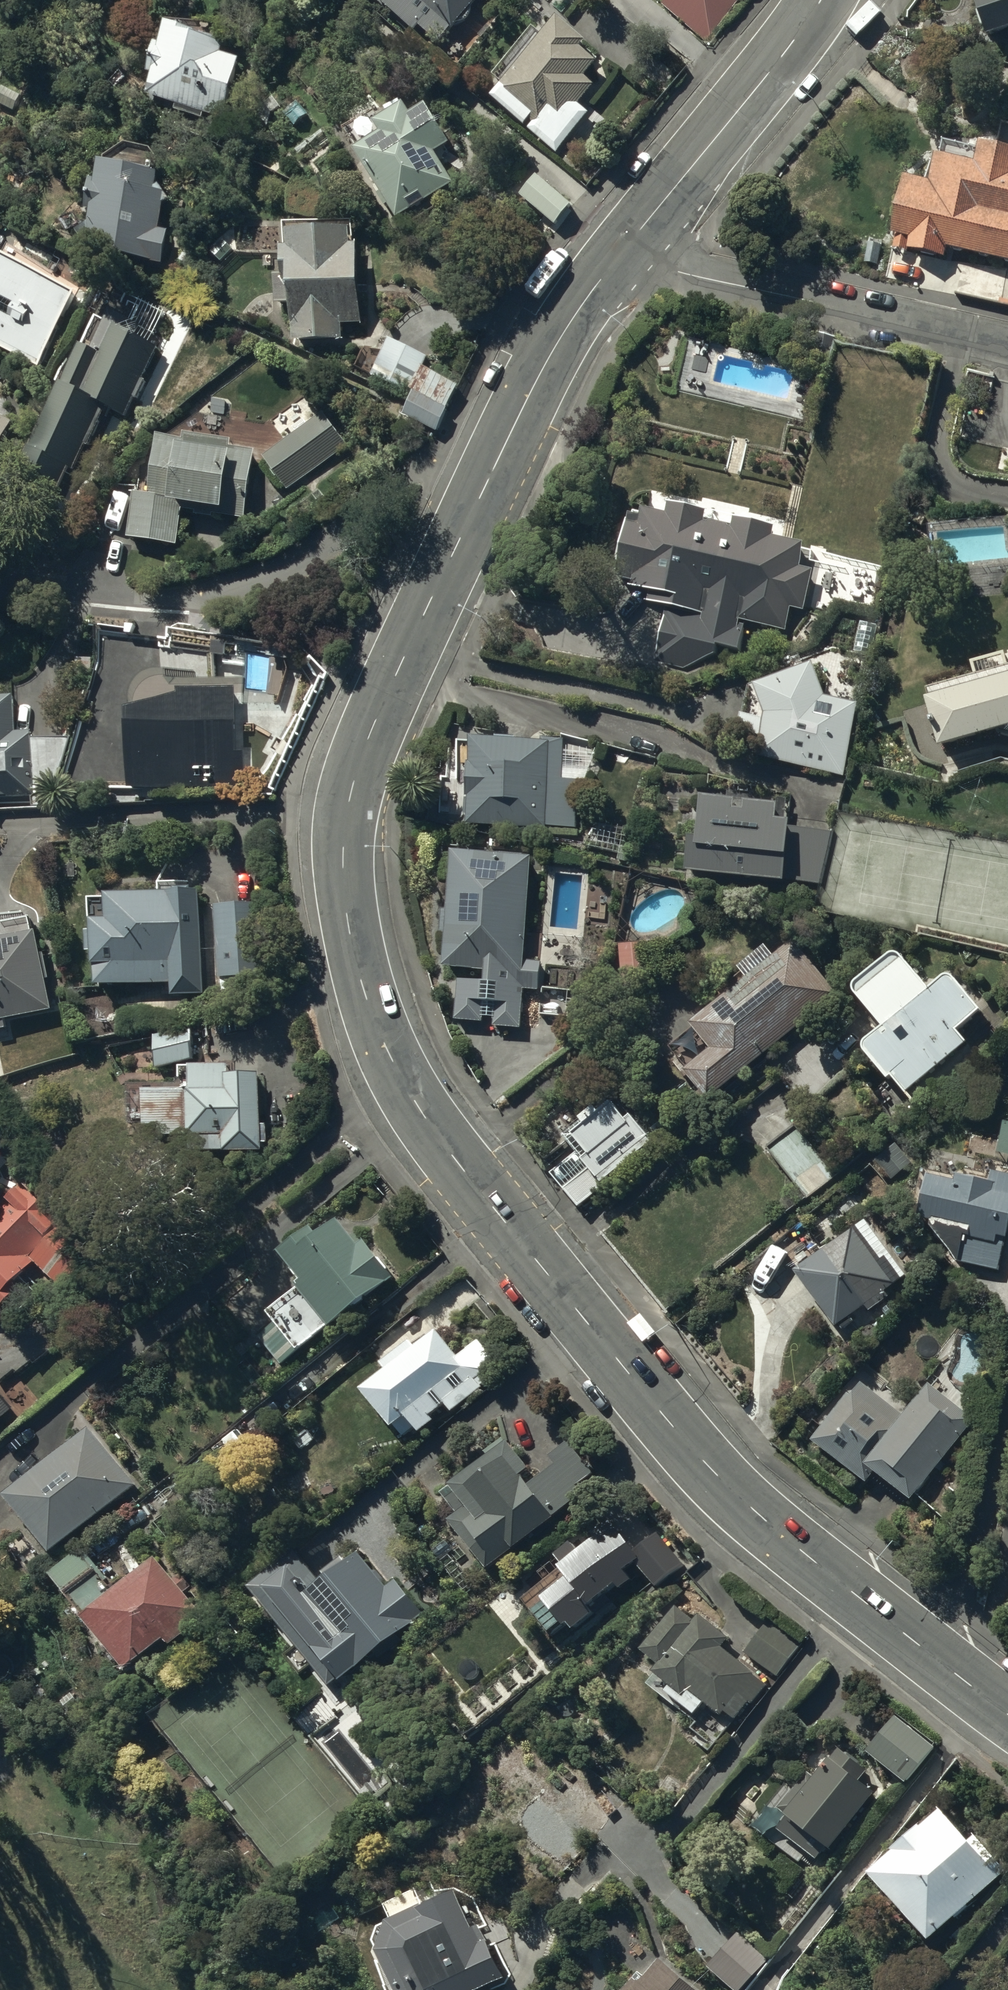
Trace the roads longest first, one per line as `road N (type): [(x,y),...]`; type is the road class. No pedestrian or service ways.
road 1 (tertiary): [(493,468),(374,733),(351,804),(344,883),(382,1047),(424,1110),(638,1372),(758,1502),(1007,1705)]
road 2 (residential): [(0,578),(226,598),(286,571),(415,477),(493,468)]
road 3 (residential): [(1007,344),(609,268)]
road 4 (tertiary): [(828,0),(797,50),(609,268)]
road 5 (track): [(0,1774),(57,1893),(140,1989)]
road 6 (tertiary): [(609,268),(493,468)]

